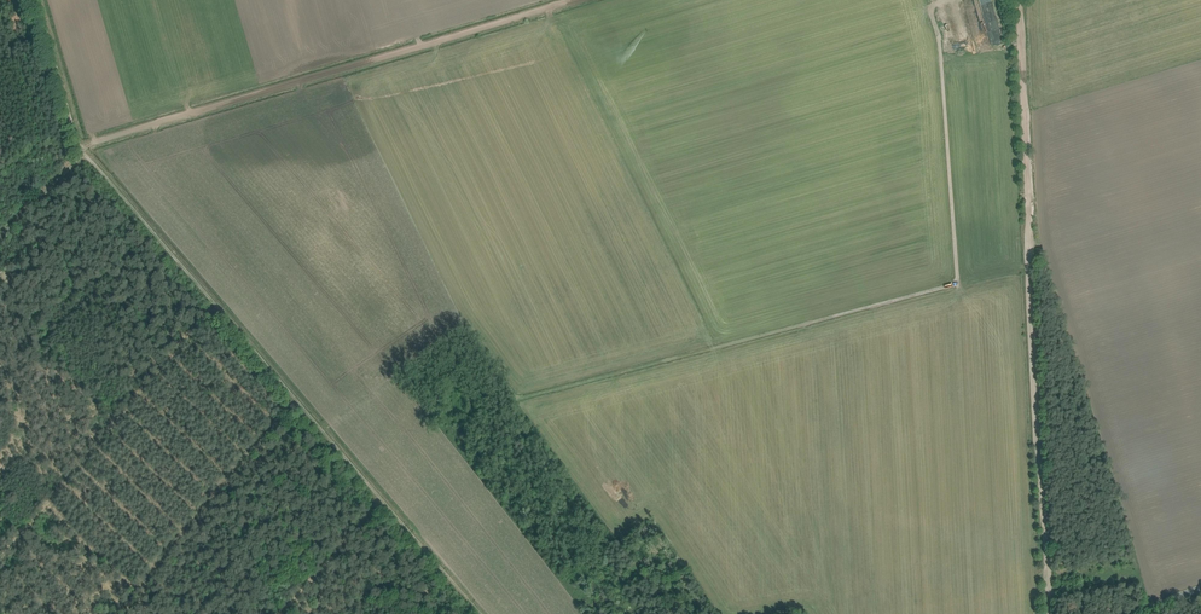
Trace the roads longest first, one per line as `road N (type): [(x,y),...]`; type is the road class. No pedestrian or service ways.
road 1 (track): [(1021,0),(1050,613)]
road 2 (track): [(85,154),(480,613)]
road 3 (track): [(90,143),(577,0)]
road 4 (track): [(38,0),(81,149)]

